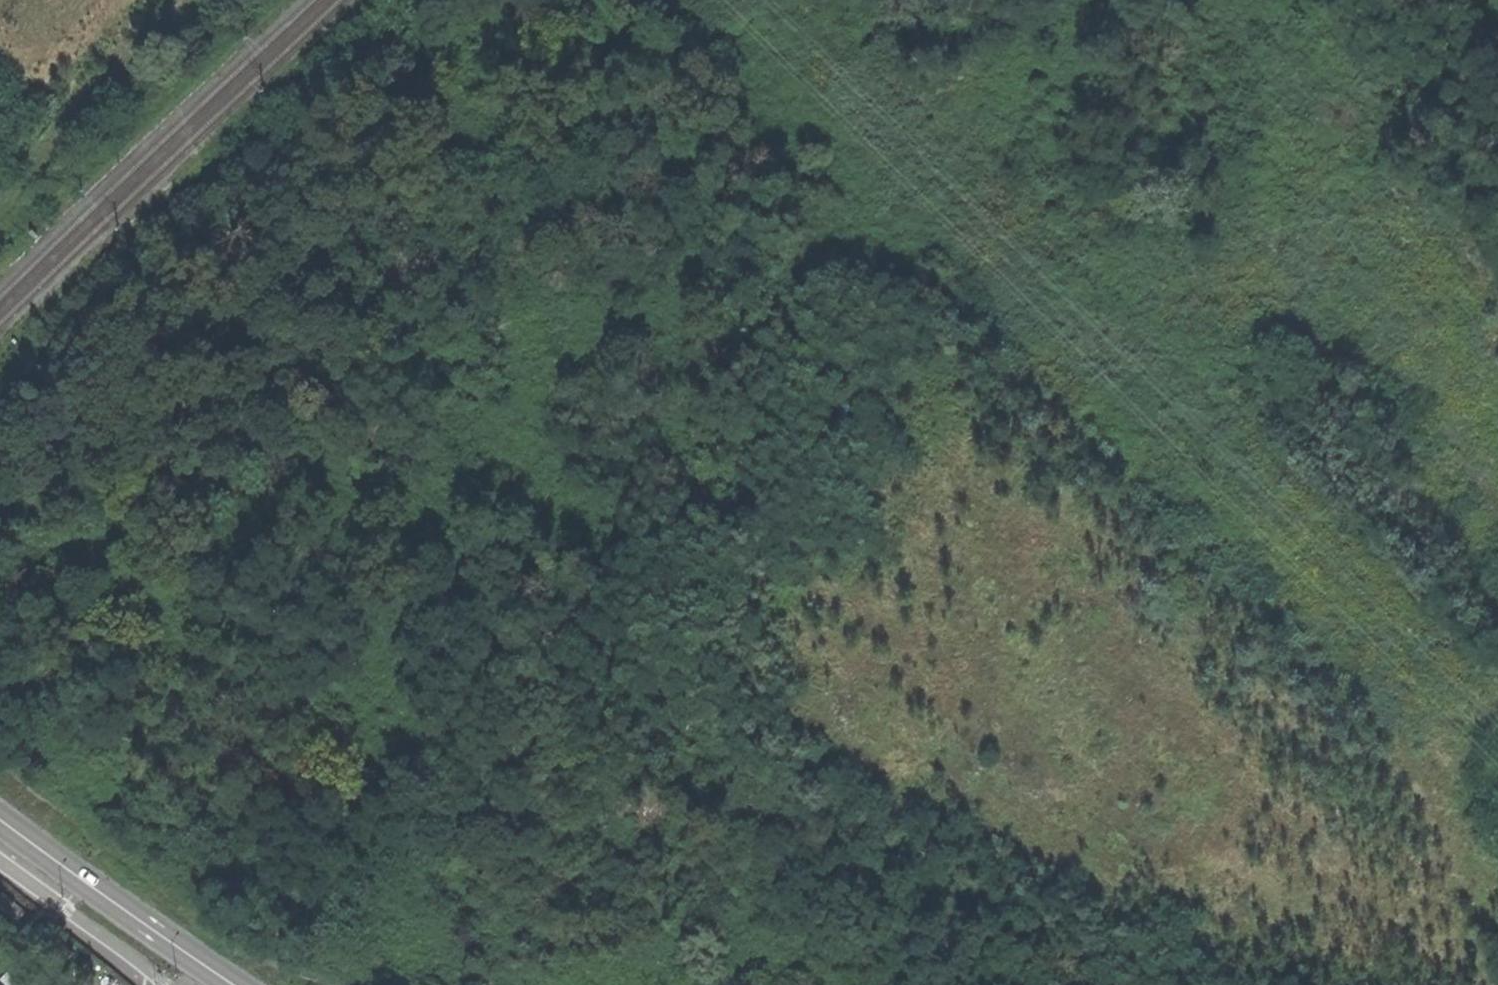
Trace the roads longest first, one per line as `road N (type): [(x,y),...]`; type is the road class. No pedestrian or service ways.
road 1 (secondary): [(0,816),(239,984)]
road 2 (track): [(188,0),(110,73),(0,206)]

